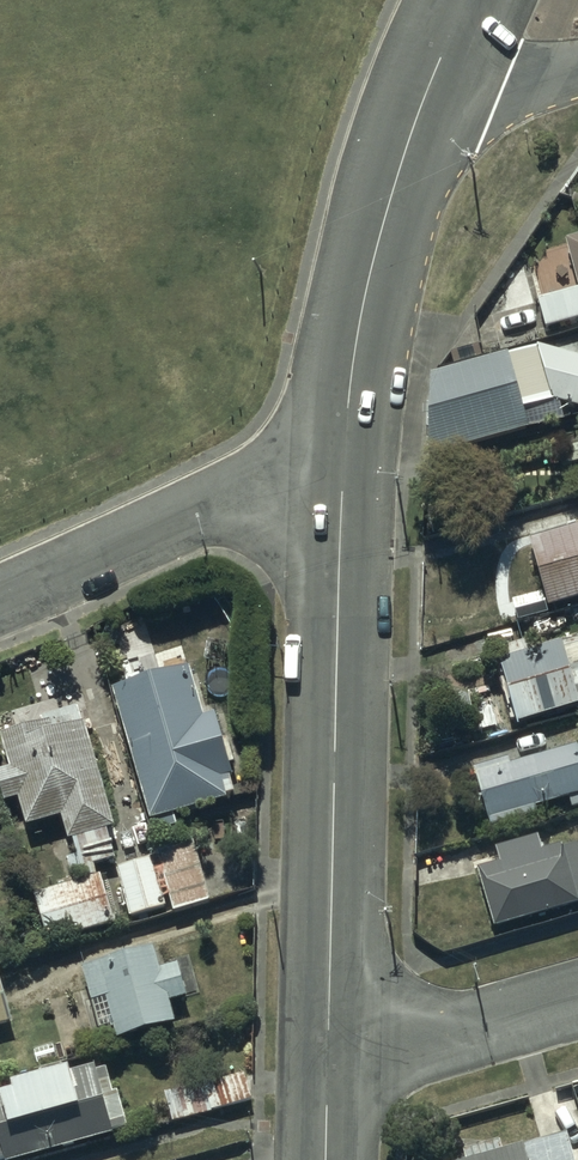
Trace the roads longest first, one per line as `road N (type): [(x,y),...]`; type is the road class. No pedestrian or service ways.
road 1 (tertiary): [(347,466),(327,1077)]
road 2 (tertiary): [(465,4),(385,208),(355,364),(347,466)]
road 3 (residential): [(347,466),(200,504),(0,599)]
road 4 (residential): [(577,1002),(327,1077)]

